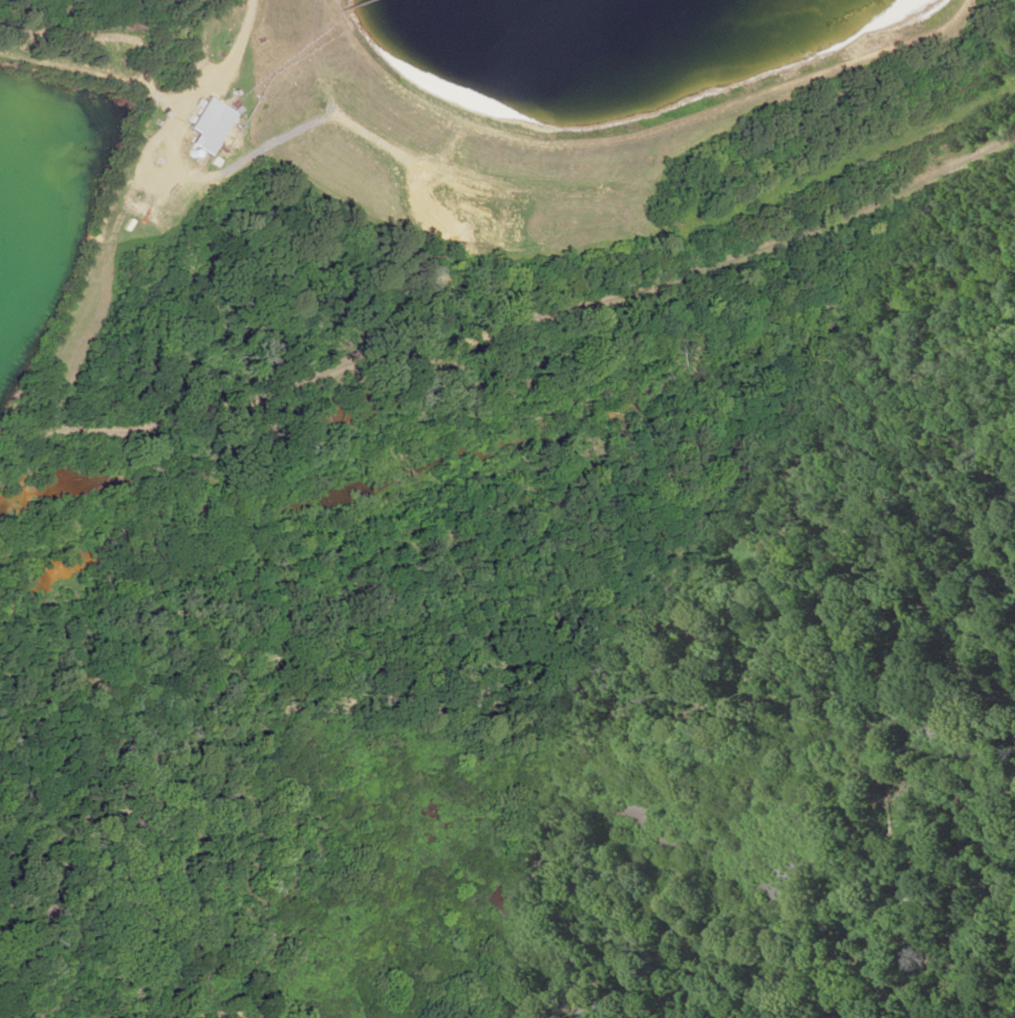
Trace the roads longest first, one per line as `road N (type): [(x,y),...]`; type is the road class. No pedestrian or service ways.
road 1 (residential): [(251,0),(250,19),(177,125)]

